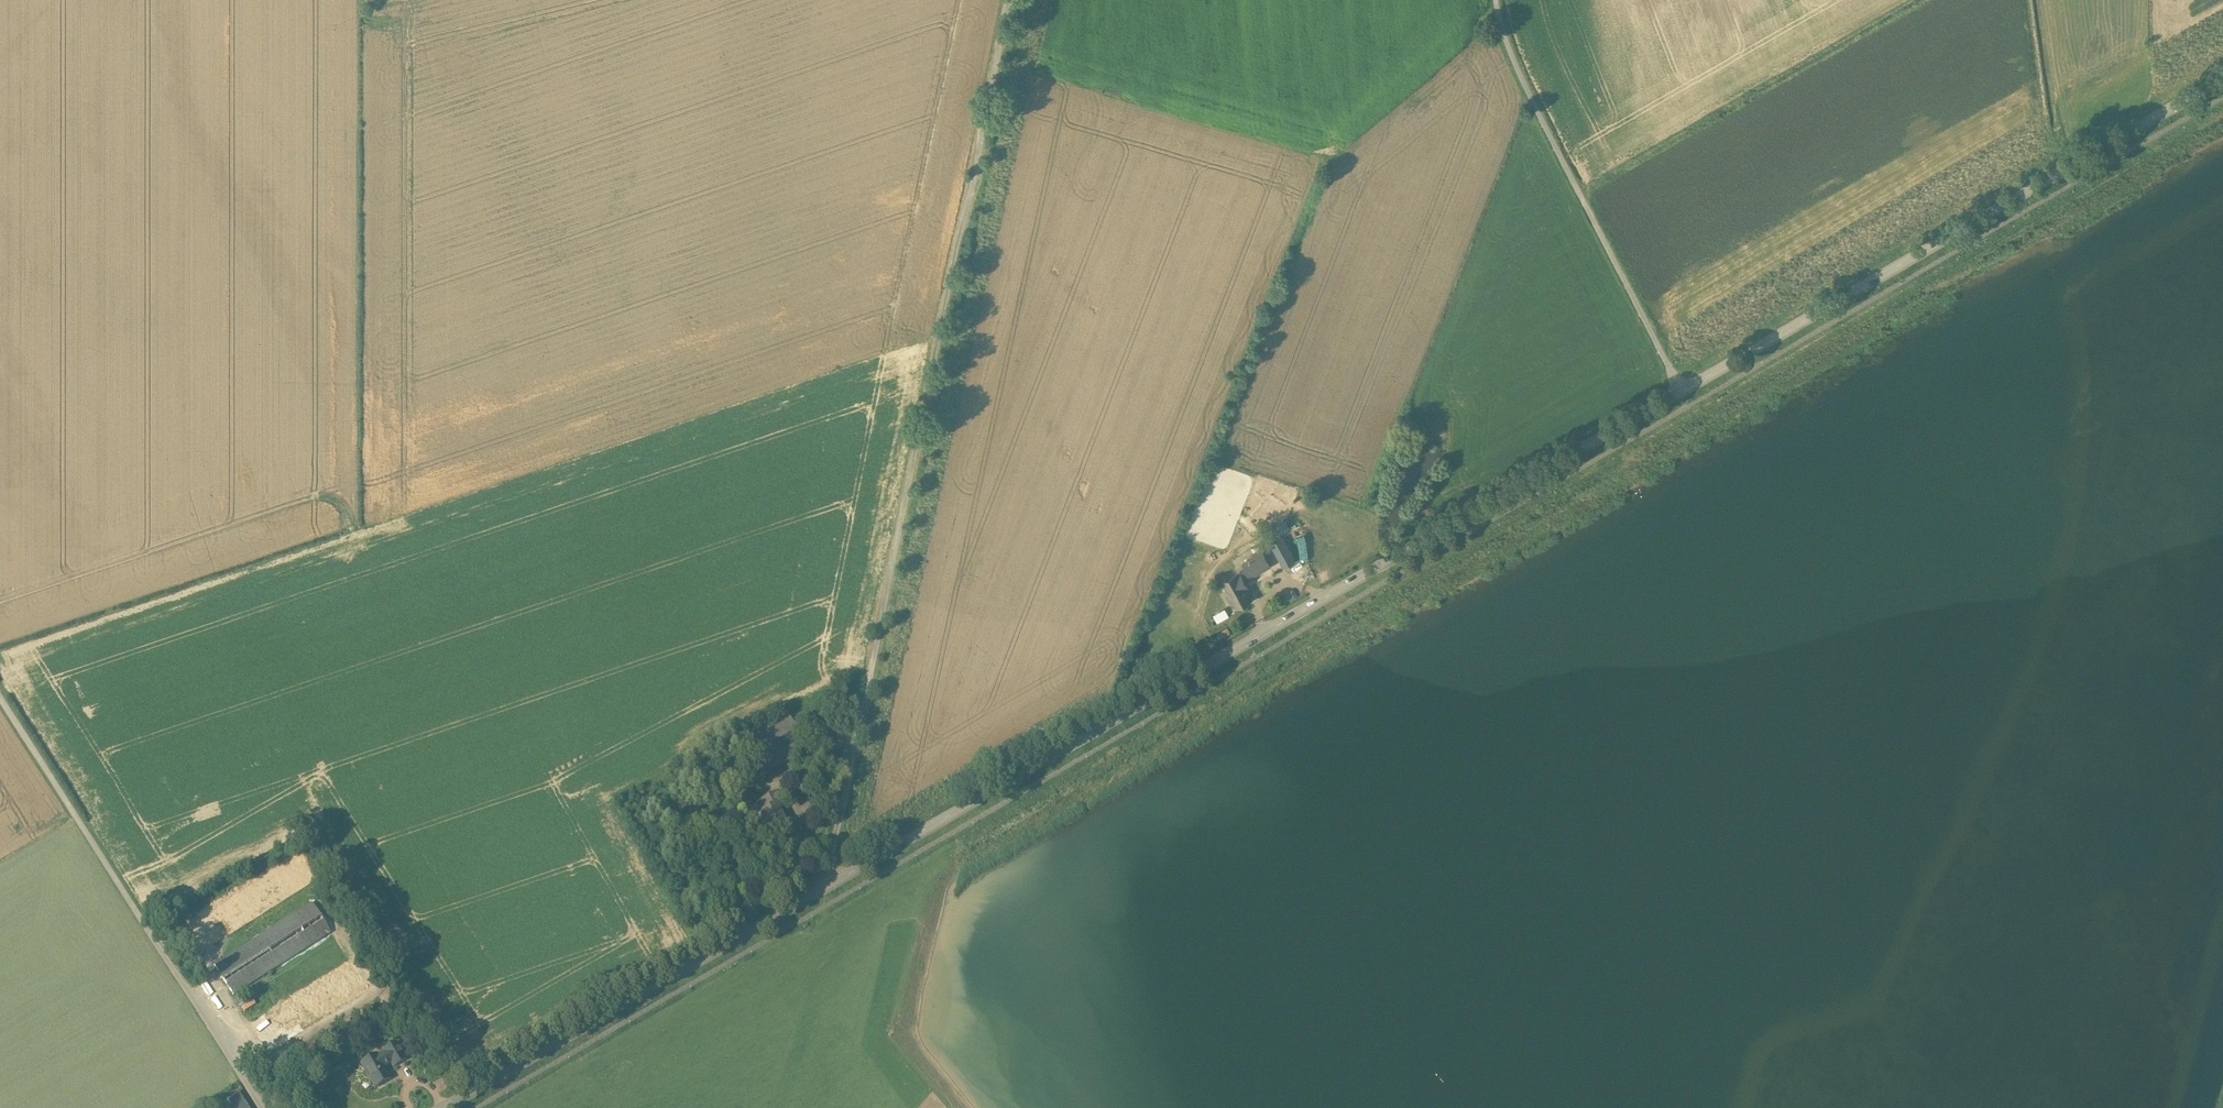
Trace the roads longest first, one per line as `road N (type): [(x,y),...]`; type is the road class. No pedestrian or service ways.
road 1 (secondary): [(836,881),(1682,391)]
road 2 (unclassified): [(836,881),(829,868),(1010,0)]
road 3 (secondary): [(1682,391),(2222,78)]
road 4 (secondary): [(443,1107),(836,881)]
road 5 (unclassified): [(1682,391),(1553,151),(1491,0)]

